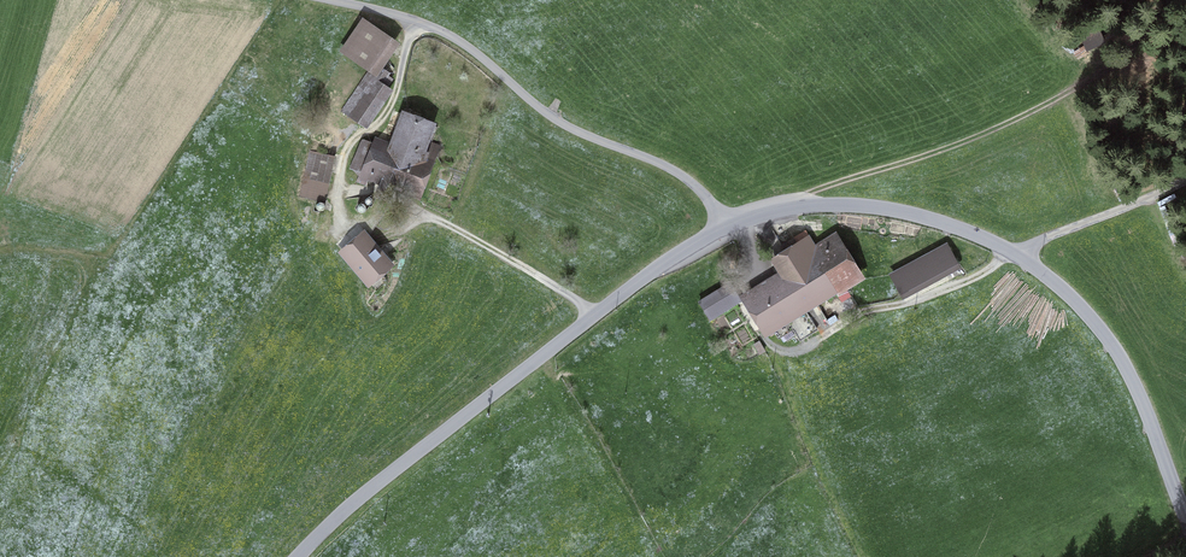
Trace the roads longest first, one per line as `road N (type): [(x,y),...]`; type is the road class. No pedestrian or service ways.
road 1 (unclassified): [(726,225),(775,208),(865,206),(931,218),(1019,255),(1112,345),(1185,503)]
road 2 (unclassified): [(301,556),(361,495),(597,311),(726,225)]
road 3 (unclassified): [(330,0),(456,38),(553,118),(686,178),(726,225)]
road 4 (track): [(1172,0),(1121,69),(984,134),(825,187),(791,206)]
road 5 (track): [(339,215),(441,226),(597,311)]
road 6 (track): [(864,556),(774,351)]
road 7 (track): [(1185,179),(1019,255)]
road 8 (track): [(876,313),(934,301),(984,279),(1007,249)]

